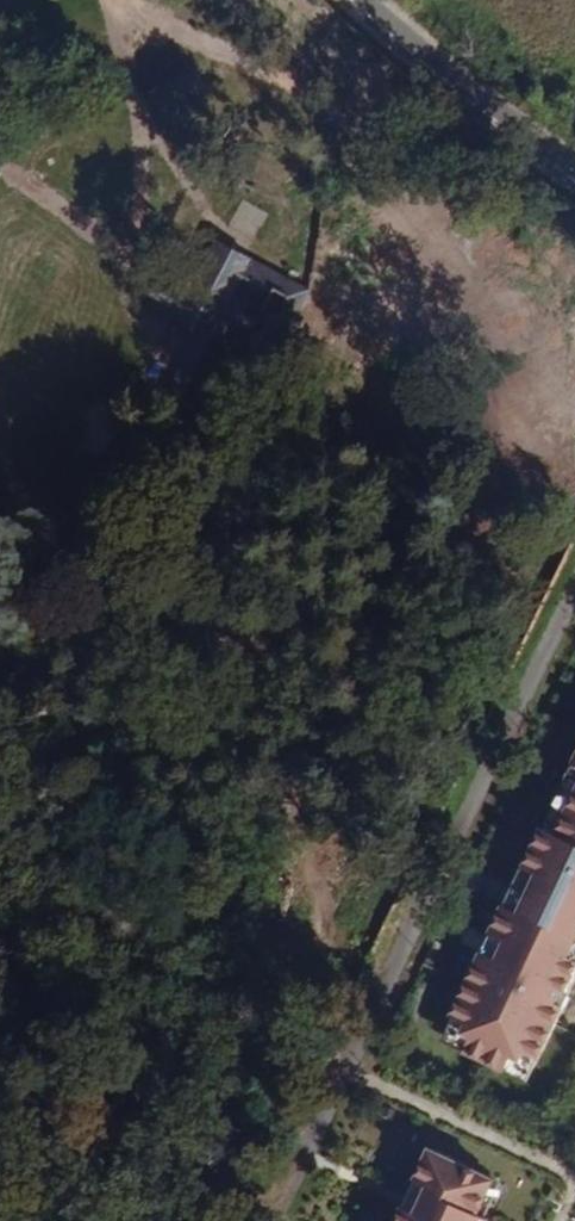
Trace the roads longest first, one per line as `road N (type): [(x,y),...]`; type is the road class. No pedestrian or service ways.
road 1 (residential): [(574,167),(366,0)]

